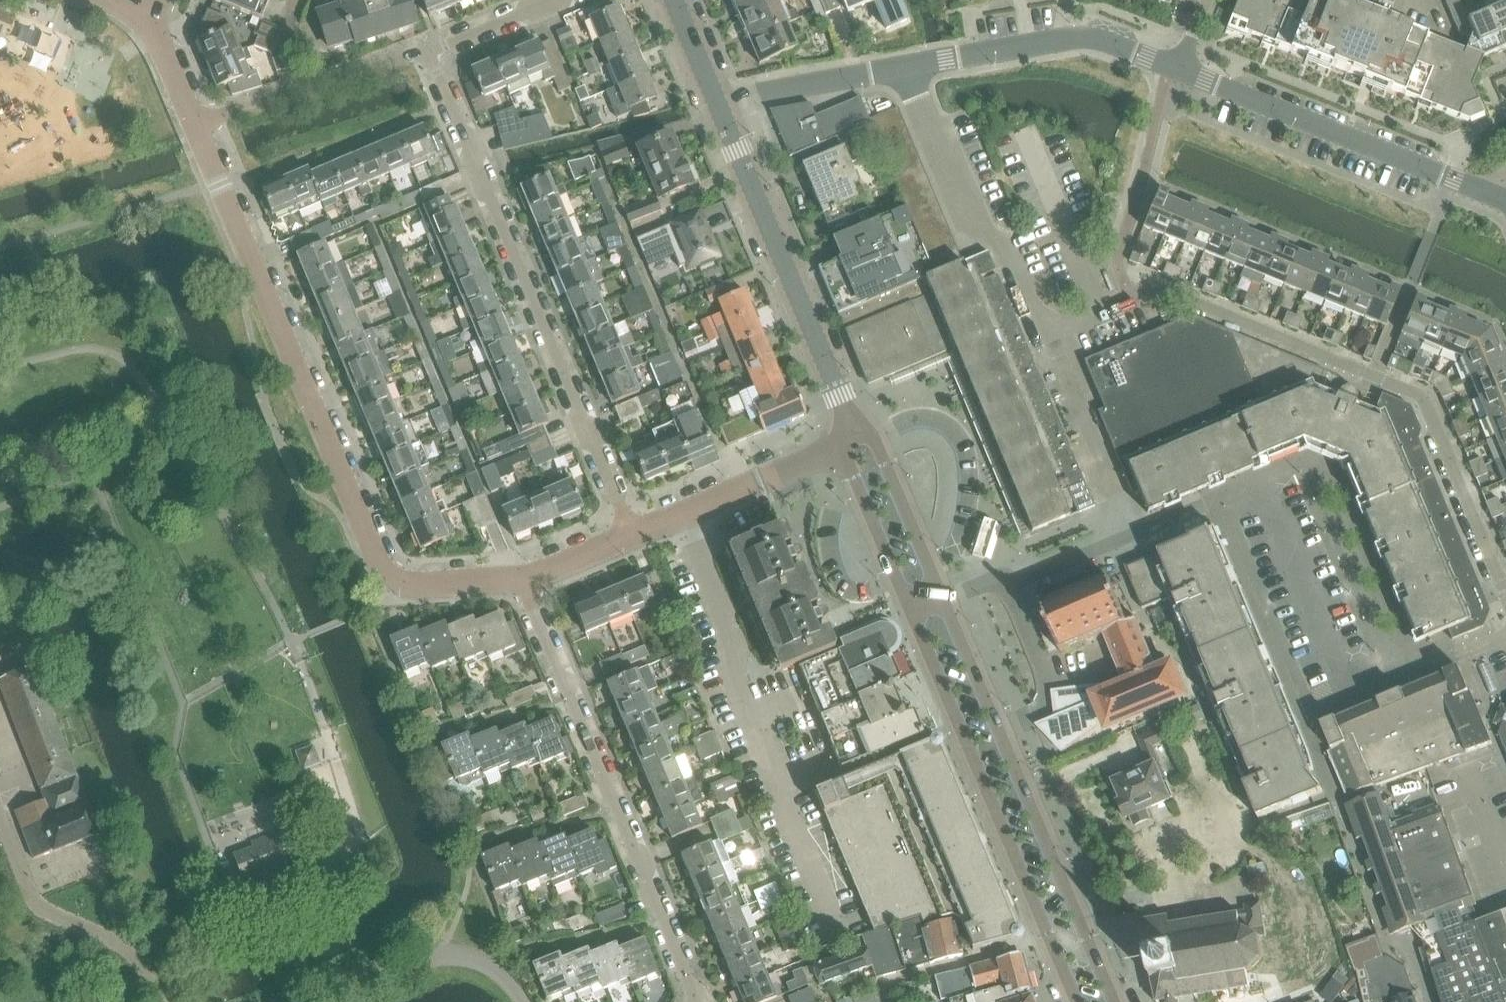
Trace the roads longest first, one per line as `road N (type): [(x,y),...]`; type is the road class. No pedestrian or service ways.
road 1 (residential): [(521,580),(408,585),(372,555),(193,113)]
road 2 (residential): [(1048,335),(1154,289),(1424,398),(1505,586)]
road 3 (residential): [(633,533),(425,45)]
road 4 (residential): [(694,1001),(521,580)]
road 5 (residential): [(836,926),(727,669),(731,638),(680,514)]
road 6 (tertiary): [(1115,1001),(941,595)]
road 7 (tertiary): [(911,608),(1077,1001)]
road 8 (tertiary): [(855,433),(715,98)]
road 9 (residential): [(1181,68),(1495,192)]
road 10 (residential): [(1048,335),(1002,235),(966,215),(903,66)]
road 11 (residential): [(903,66),(1090,36),(1181,68)]
road 12 (residential): [(1262,478),(1345,698),(1391,679)]
road 13 (residential): [(1262,478),(1301,462),(1391,679)]
road 14 (residential): [(425,45),(193,113)]
road 15 (residential): [(1129,531),(1048,335)]
road 16 (residential): [(941,595),(996,574),(1022,574),(1129,531)]
road 17 (residential): [(680,514),(855,433)]
road 18 (tertiary): [(855,433),(845,461),(911,608)]
road 19 (residential): [(715,98),(903,66)]
road 20 (tertiary): [(941,595),(878,449),(855,433)]
road 21 (residential): [(1129,531),(1262,478)]
road 22 (residential): [(1391,679),(1505,632)]
road 23 (residential): [(539,0),(425,45)]
road 24 (residential): [(521,580),(633,533)]

